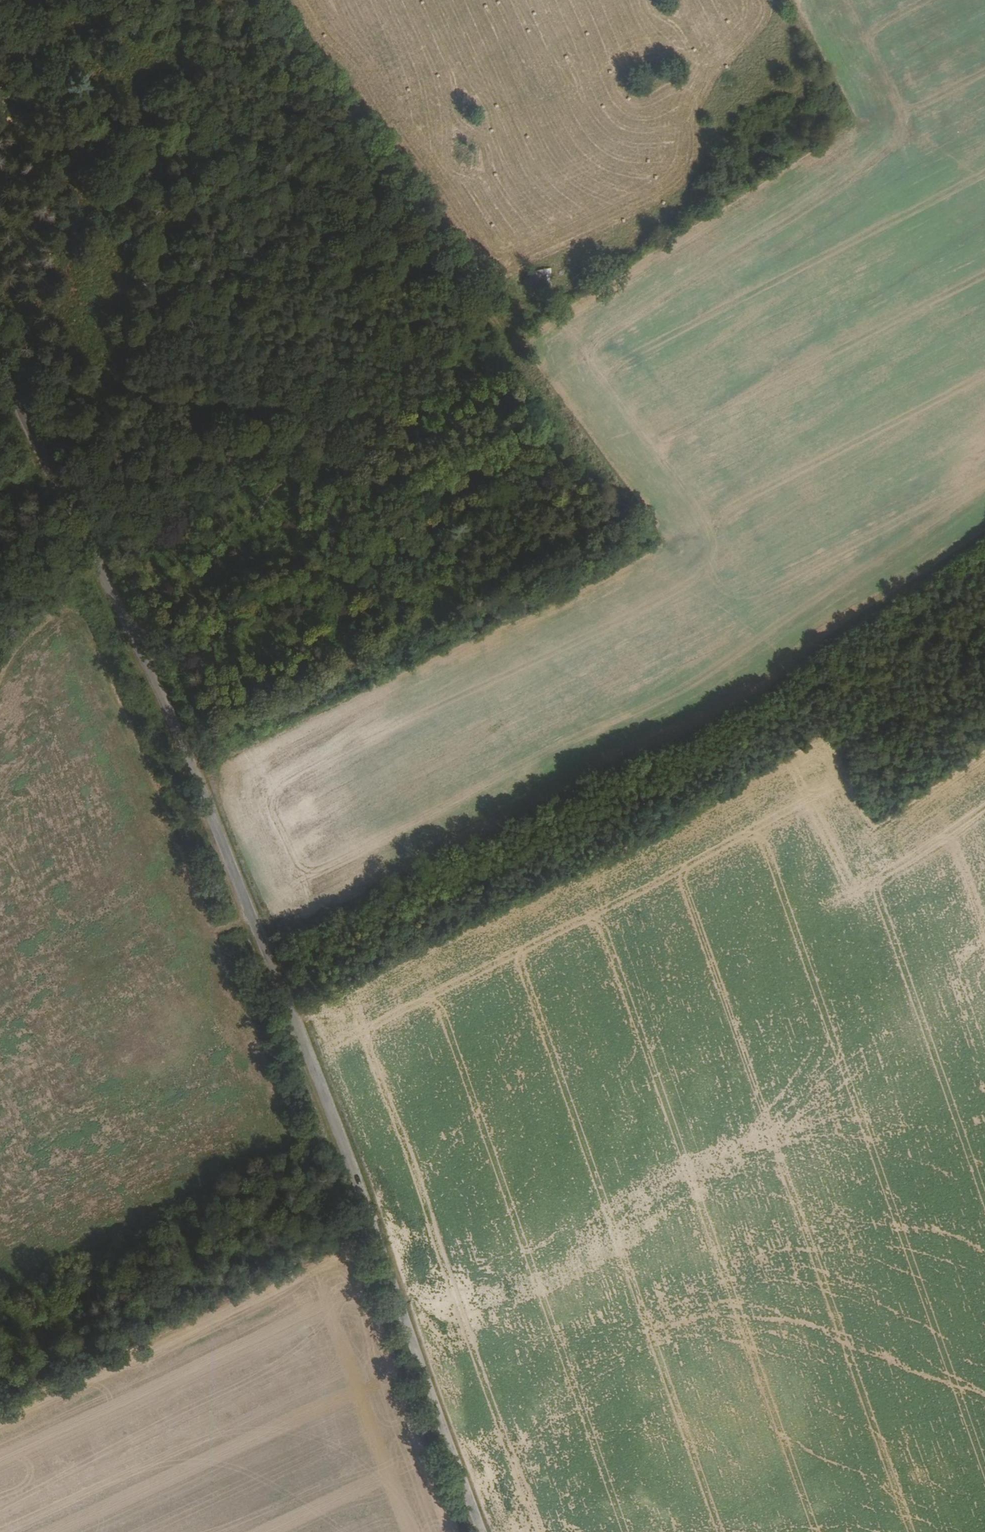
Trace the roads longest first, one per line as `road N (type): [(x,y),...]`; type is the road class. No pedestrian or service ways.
road 1 (unclassified): [(481,1531),(332,1115),(186,752),(0,353)]
road 2 (track): [(265,0),(497,327)]

